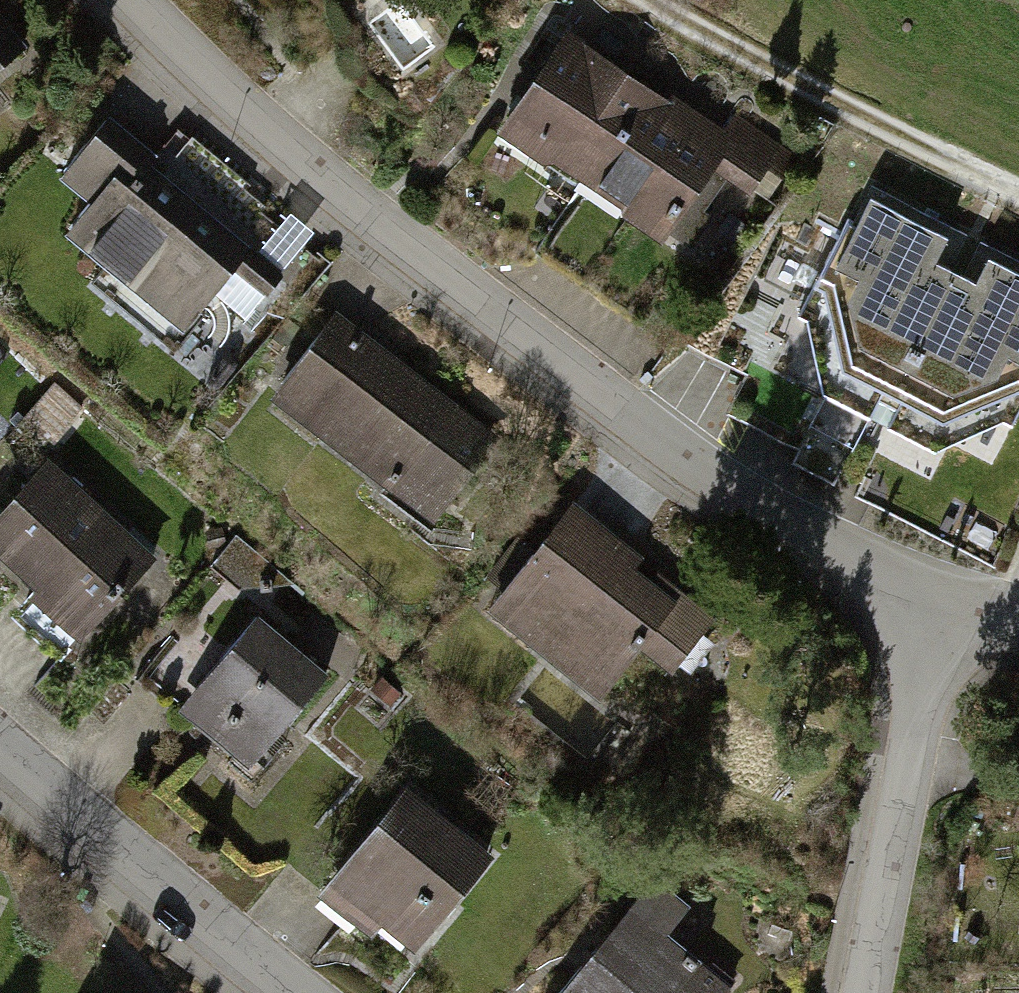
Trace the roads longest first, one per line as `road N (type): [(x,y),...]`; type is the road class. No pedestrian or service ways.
road 1 (residential): [(130,0),(293,161),(926,643)]
road 2 (track): [(1018,193),(927,154),(646,0)]
road 3 (residential): [(294,992),(0,752)]
road 4 (residential): [(926,643),(854,992)]

